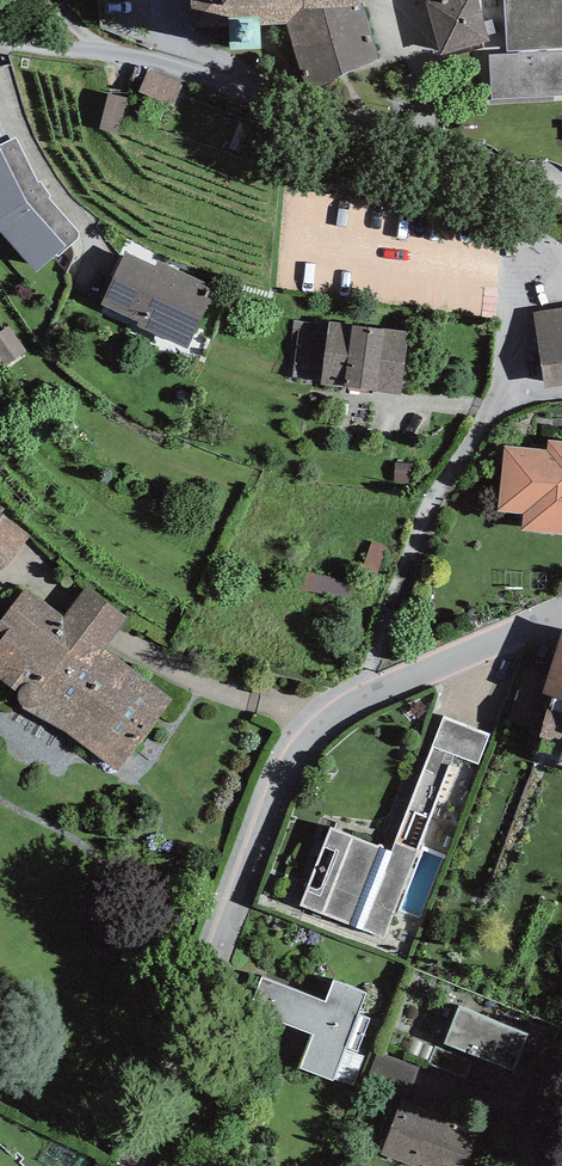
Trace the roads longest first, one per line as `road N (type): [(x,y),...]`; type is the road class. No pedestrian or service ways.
road 1 (residential): [(0,41),(146,58),(561,188)]
road 2 (residential): [(115,1165),(288,763),(327,717),(367,692)]
road 3 (residential): [(367,692),(434,502),(506,395),(561,393)]
road 4 (residential): [(367,692),(561,614)]

